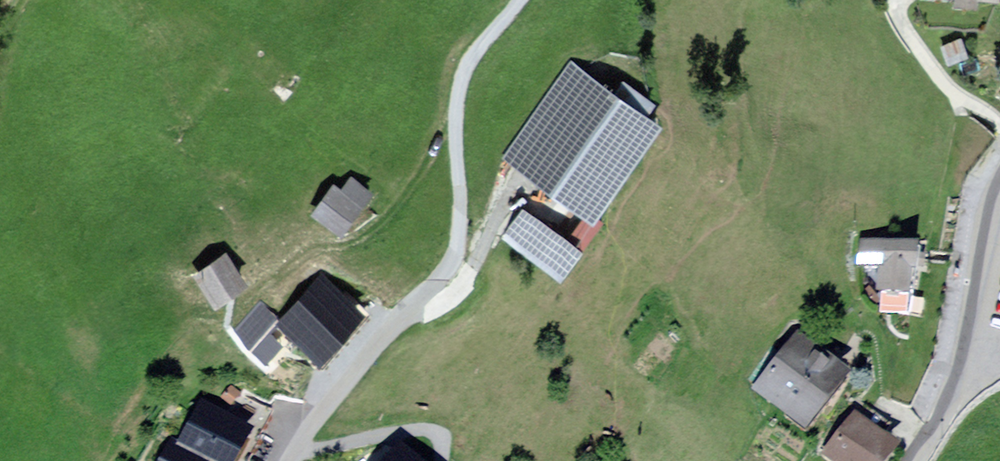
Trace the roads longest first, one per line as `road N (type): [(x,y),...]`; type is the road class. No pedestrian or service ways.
road 1 (residential): [(292,460),(328,404),(408,322),(468,243),(462,79),(530,0)]
road 2 (residential): [(917,460),(967,372),(999,190)]

